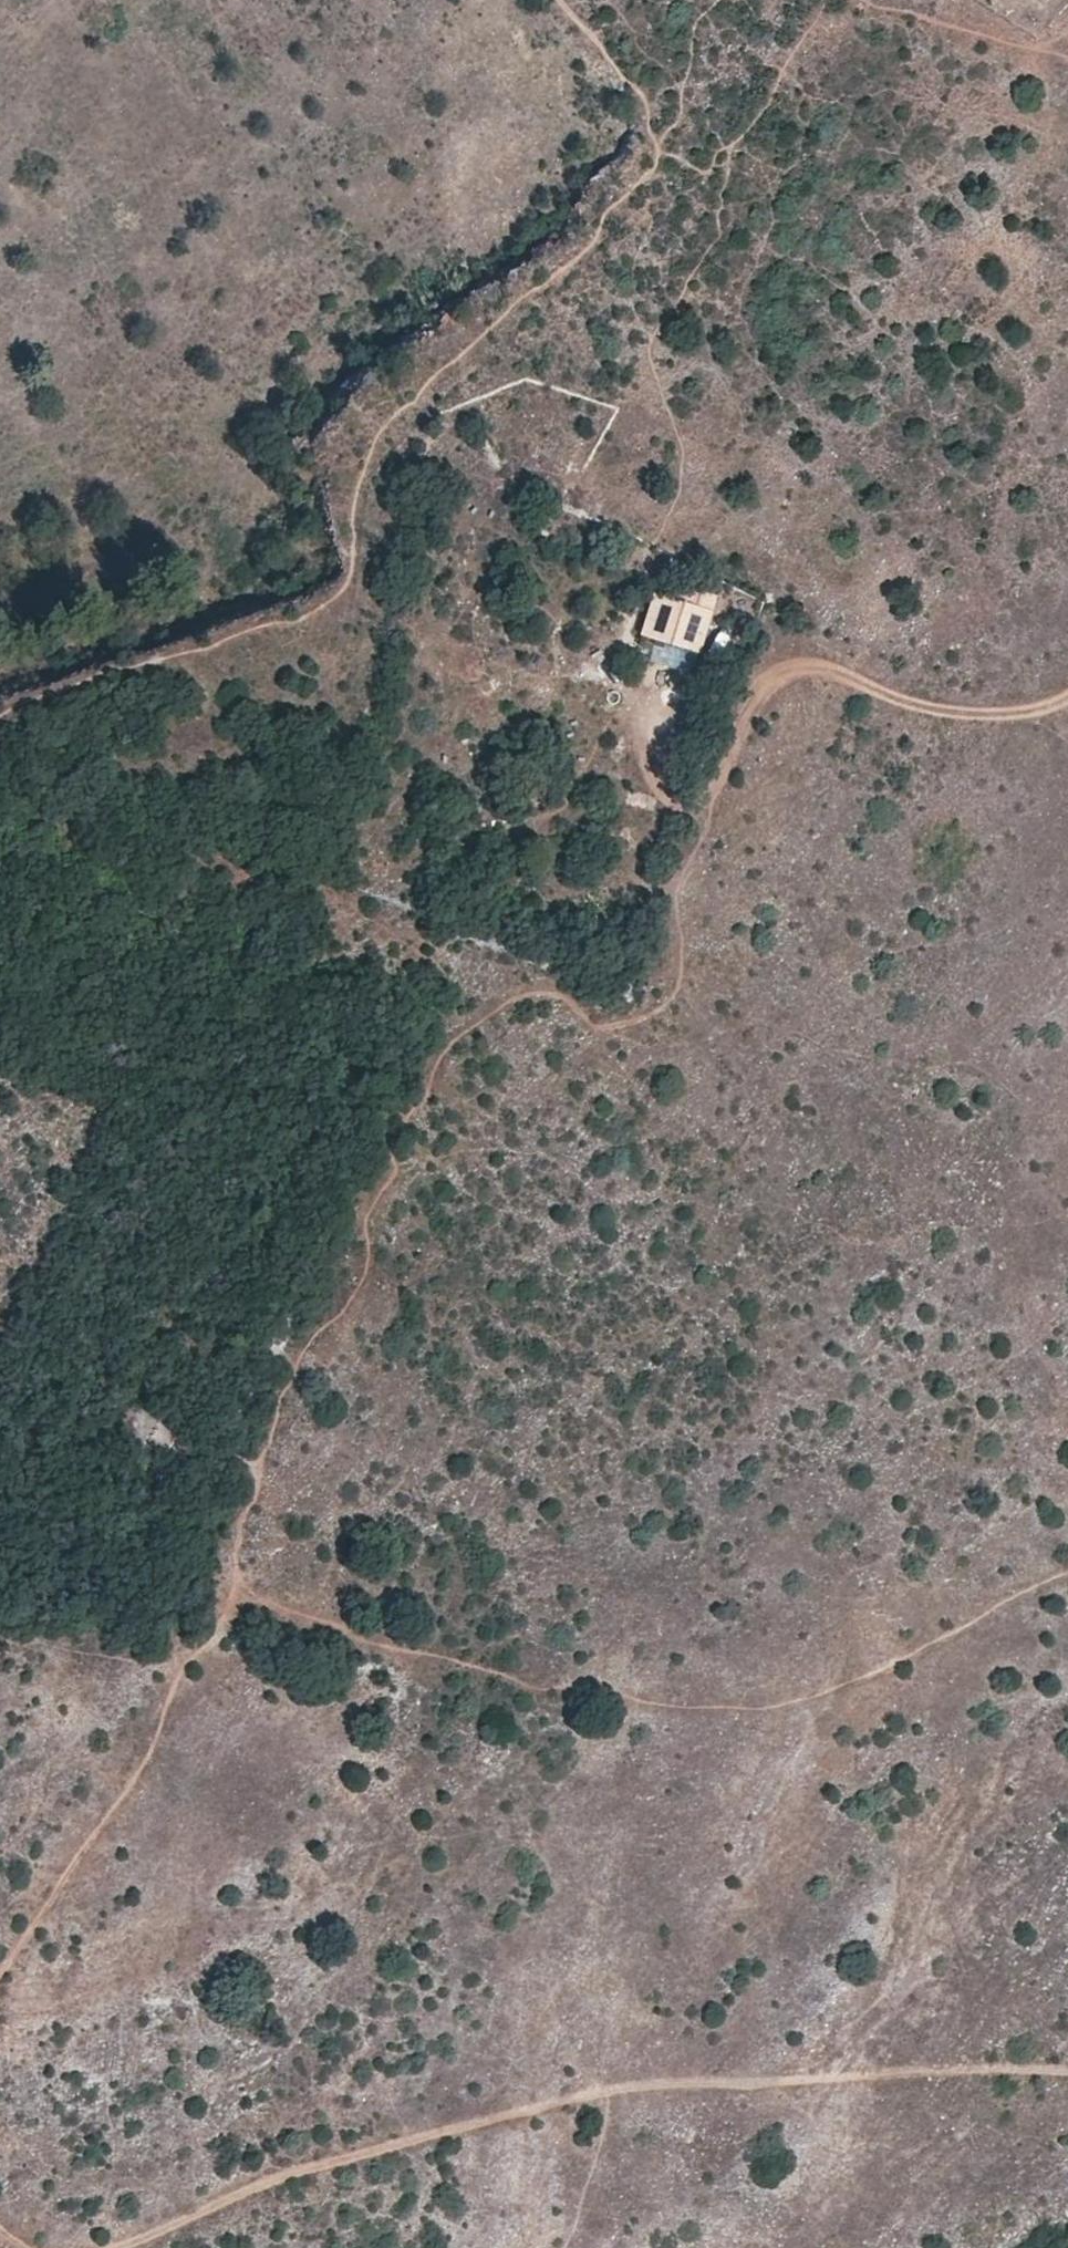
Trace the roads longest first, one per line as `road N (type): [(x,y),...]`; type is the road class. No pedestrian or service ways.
road 1 (track): [(100,2247),(250,2191),(594,2092),(688,2080),(1067,2071)]
road 2 (track): [(774,671),(841,676),(941,714),(1023,716),(1067,698)]

